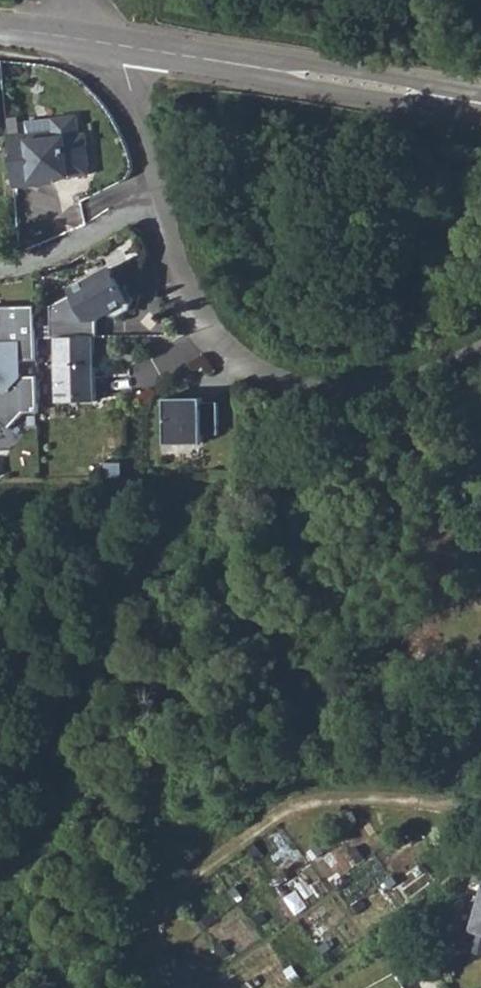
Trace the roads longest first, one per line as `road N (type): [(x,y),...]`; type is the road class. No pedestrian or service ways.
road 1 (residential): [(121,49),(150,195),(201,316),(243,369),(300,393),(360,399),(405,389),(480,355)]
road 2 (residential): [(121,49),(480,102)]
road 3 (residential): [(0,33),(121,49)]

